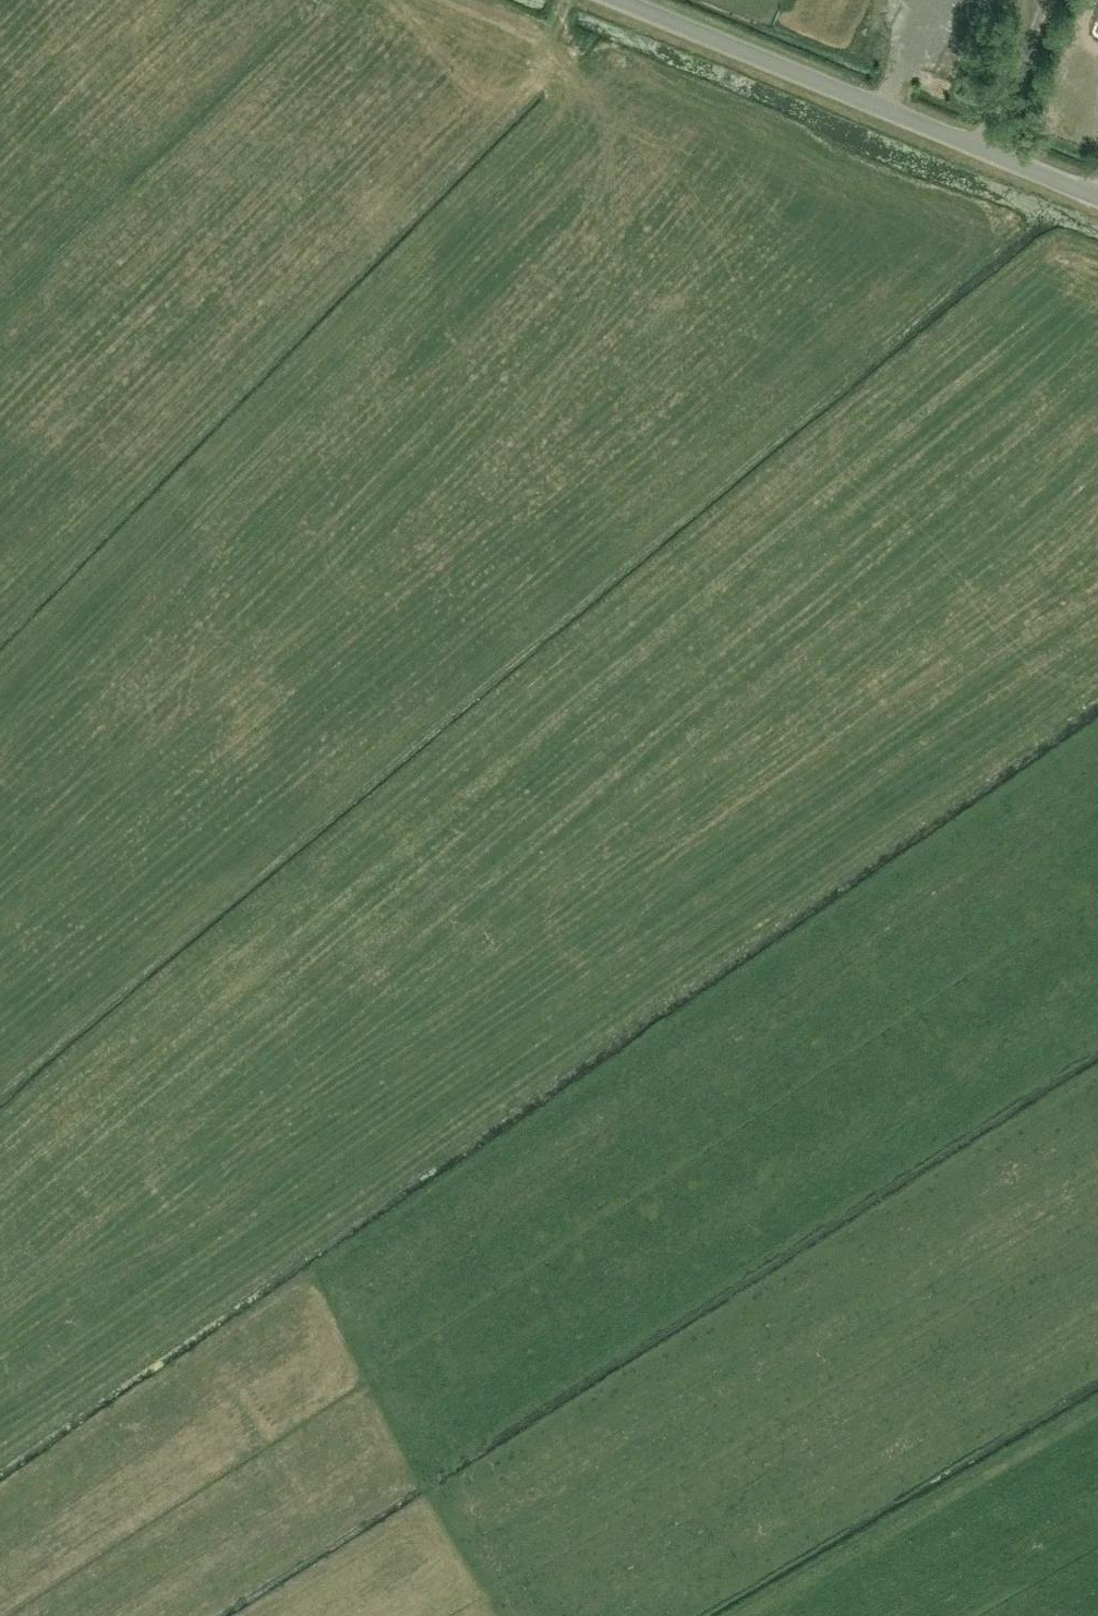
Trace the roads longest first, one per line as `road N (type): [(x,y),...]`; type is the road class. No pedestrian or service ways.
road 1 (unclassified): [(1097,207),(598,0)]

